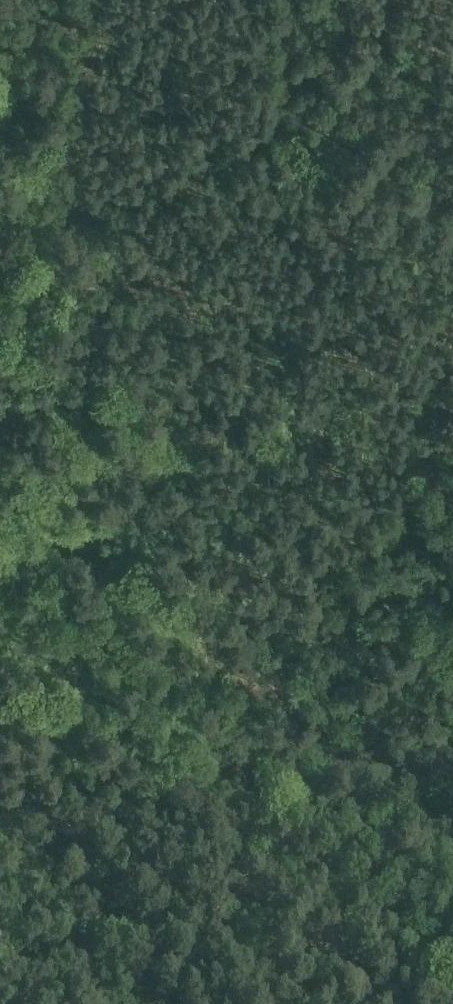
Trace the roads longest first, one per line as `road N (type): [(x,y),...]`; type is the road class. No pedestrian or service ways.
road 1 (track): [(452,845),(0,473)]

